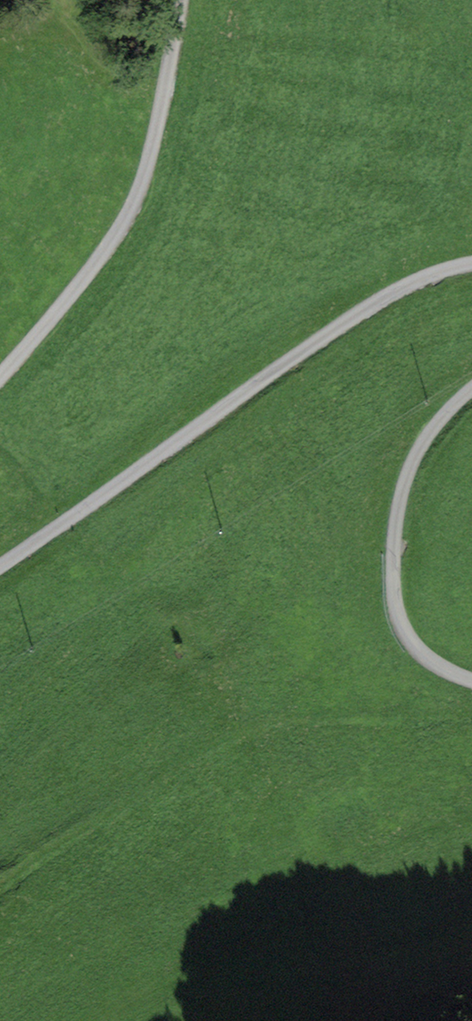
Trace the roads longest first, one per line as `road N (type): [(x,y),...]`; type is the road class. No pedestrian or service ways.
road 1 (residential): [(471,269),(438,275),(367,311),(0,571)]
road 2 (residential): [(0,376),(96,262),(134,203),(180,0)]
road 3 (residential): [(471,685),(433,668),(398,631),(392,570),(397,507),(419,449),(471,394)]

